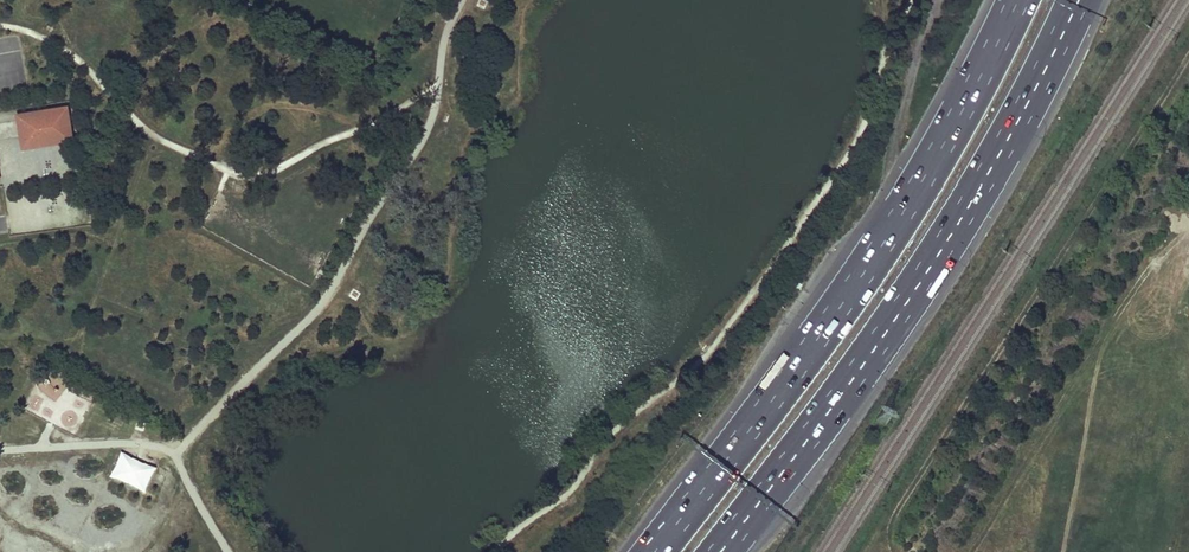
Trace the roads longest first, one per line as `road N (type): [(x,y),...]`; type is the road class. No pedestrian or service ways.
road 1 (motorway): [(1017,0),(916,190),(854,286),(653,551)]
road 2 (motorway): [(719,551),(903,304),(1035,87),(1077,0)]

